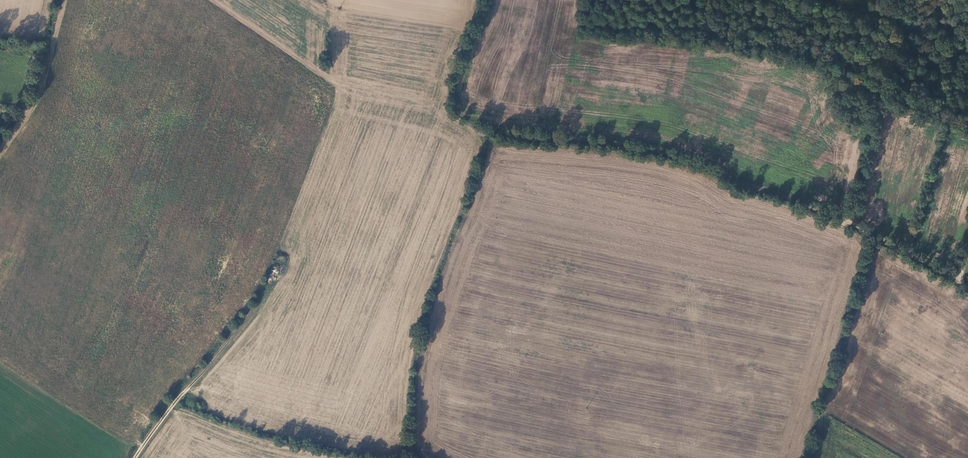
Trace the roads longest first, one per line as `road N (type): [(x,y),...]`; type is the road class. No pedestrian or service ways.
road 1 (track): [(135,457),(278,275)]
road 2 (track): [(967,295),(851,229)]

